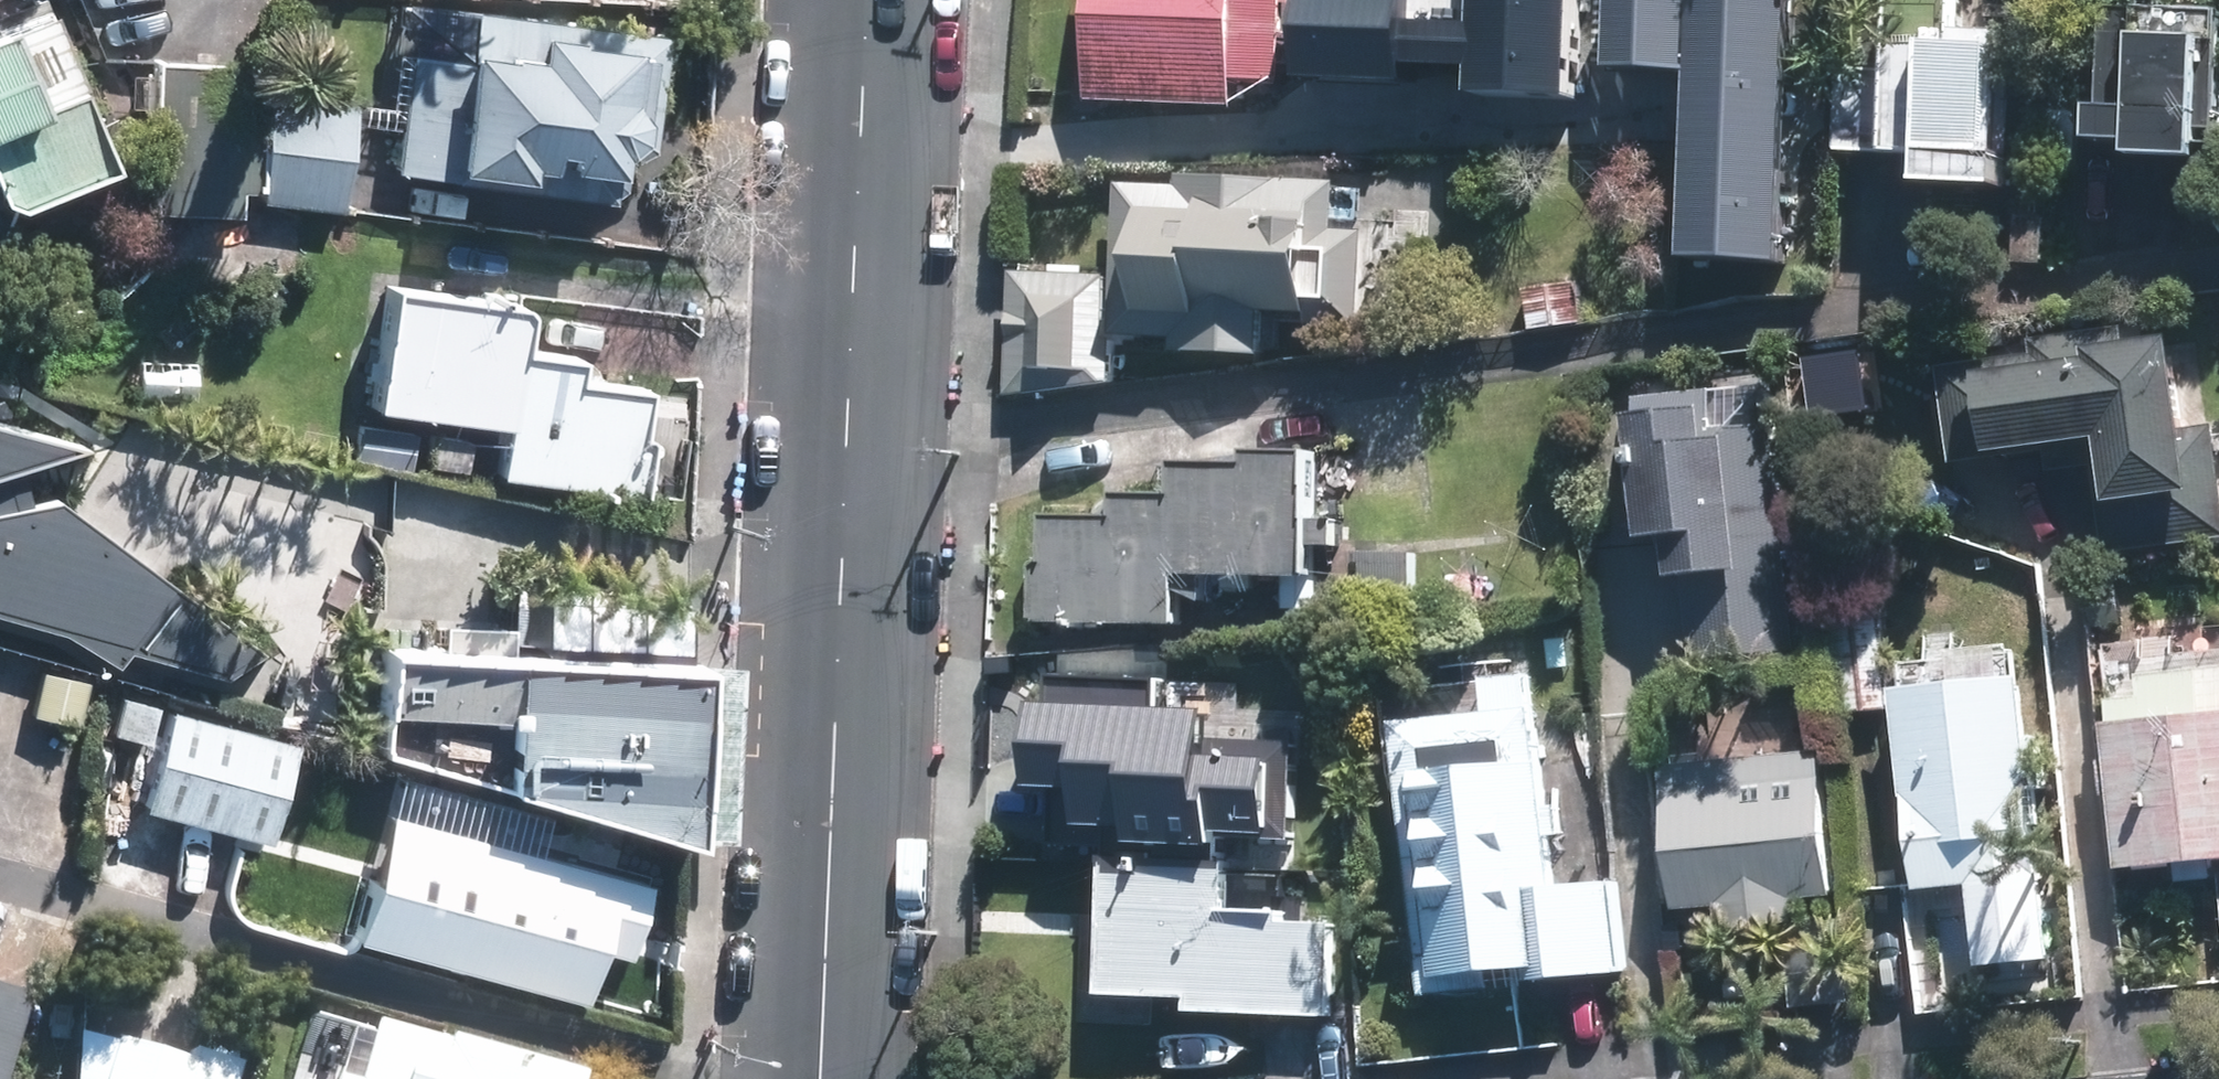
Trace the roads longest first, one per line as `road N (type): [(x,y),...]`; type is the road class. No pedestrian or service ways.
road 1 (secondary): [(864,0),(825,1078)]

